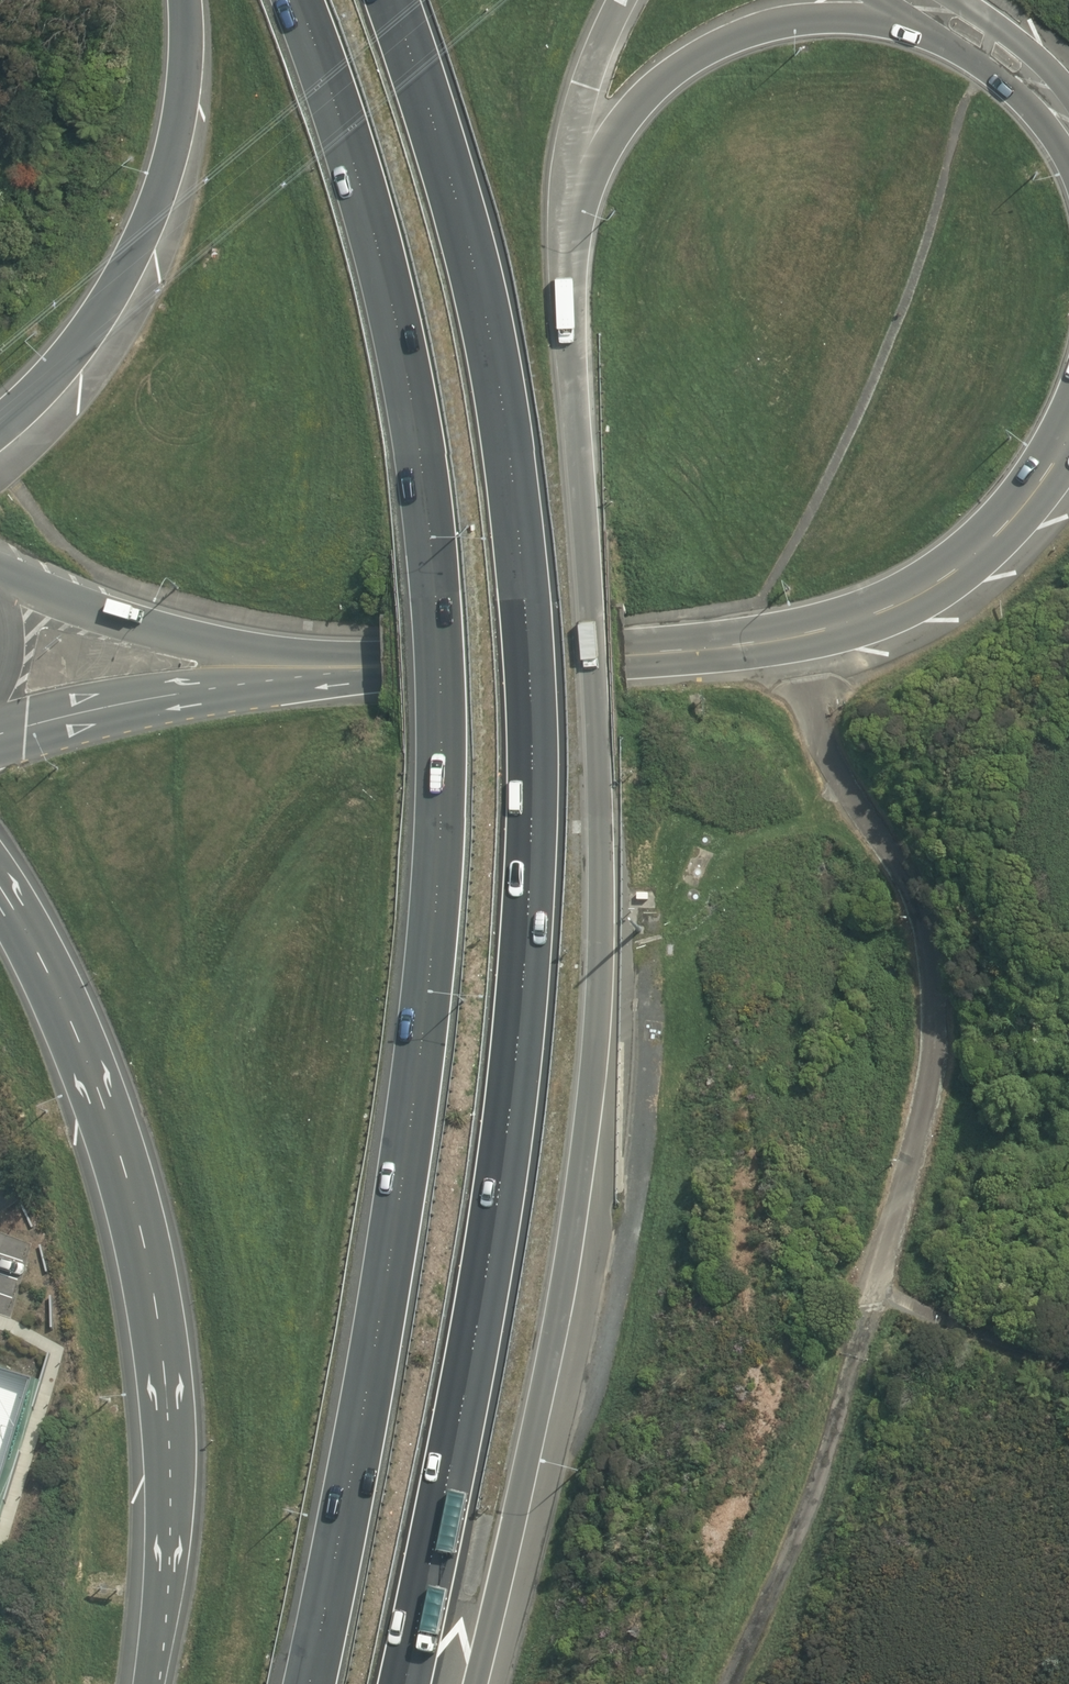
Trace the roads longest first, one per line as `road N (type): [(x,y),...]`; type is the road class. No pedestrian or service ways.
road 1 (motorway): [(309,1683),(364,1406),(421,1047),(438,761),(433,617),(407,404),(361,193),(299,0)]
road 2 (motorway): [(392,0),(455,207),(499,421),(518,566),(529,784),(522,1002),(506,1147),(404,1683)]
road 3 (motorway): [(569,181),(573,402),(598,734),(599,931),(570,1245),(480,1683)]
road 4 (motorway): [(143,1683),(163,1564),(171,1419),(149,1286),(122,1156),(74,1022),(0,887)]
road 5 (secondary): [(1068,438),(1046,482),(991,545),(851,624),(750,647),(382,667)]
road 6 (motorway): [(0,432),(84,336),(135,252),(169,167),(184,0)]
road 7 (motorway): [(957,24),(881,15),(789,22),(720,53),(569,181)]
road 8 (secondary): [(0,587),(193,639),(382,667)]
road 9 (secondary): [(382,667),(38,722),(0,718)]
road 10 (track): [(1068,1365),(967,1345),(873,1292)]
road 11 (motorway): [(623,0),(587,86),(569,181)]
road 12 (secondary): [(957,24),(1035,80),(1068,122)]

